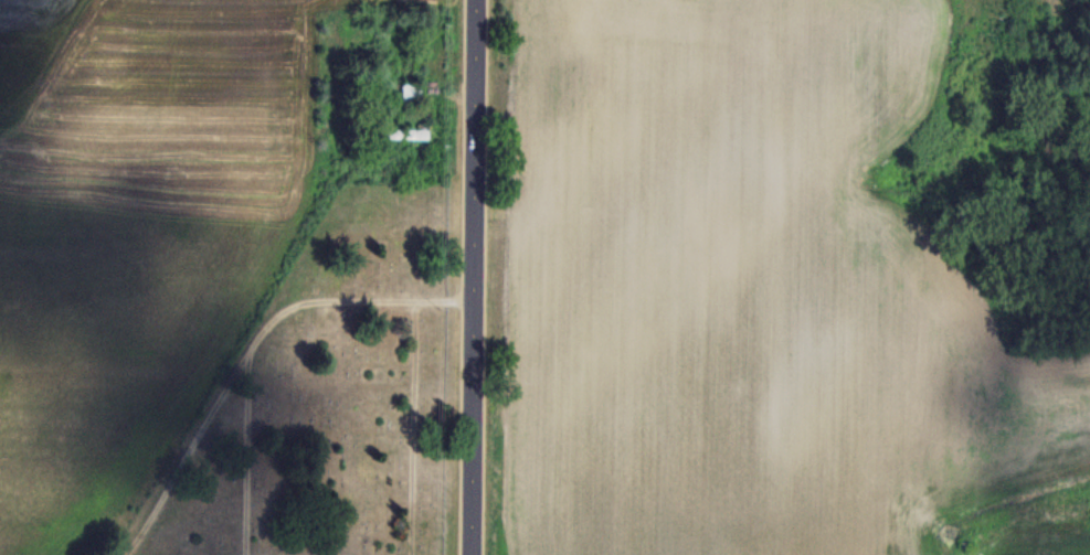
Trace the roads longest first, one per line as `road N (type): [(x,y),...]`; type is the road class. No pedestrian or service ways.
road 1 (tertiary): [(471,554),(477,0)]

